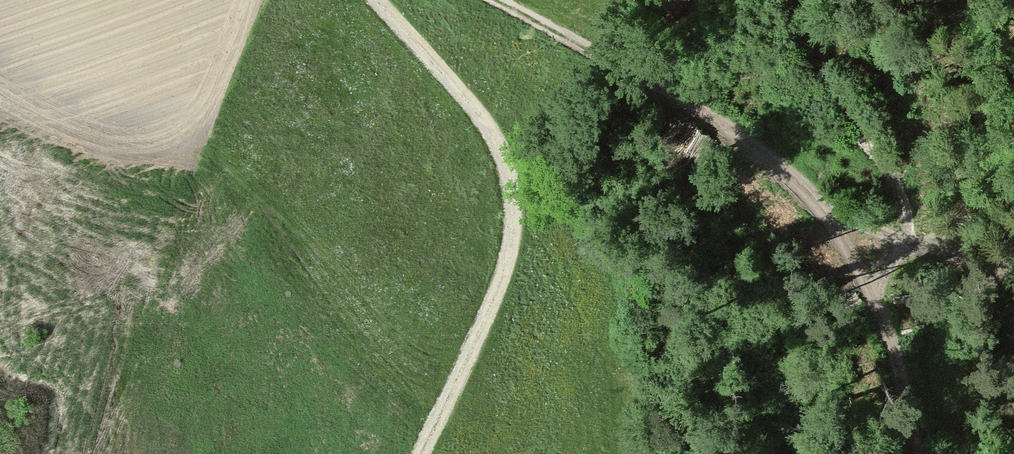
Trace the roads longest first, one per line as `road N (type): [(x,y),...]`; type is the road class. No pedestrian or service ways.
road 1 (track): [(375,0),(465,91),(507,162),(514,218),(490,310),(424,453)]
road 2 (track): [(870,288),(816,199),(719,117),(498,0)]
road 3 (track): [(956,223),(983,103),(986,0)]
road 4 (track): [(921,453),(896,350),(870,288)]
road 5 (track): [(914,248),(1013,174)]

